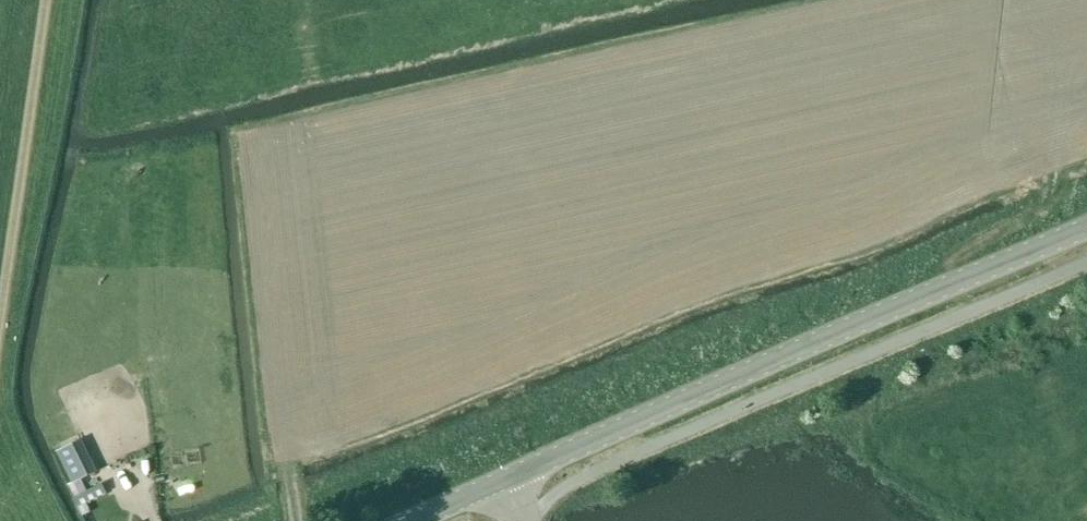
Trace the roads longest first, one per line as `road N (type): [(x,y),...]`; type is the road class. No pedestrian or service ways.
road 1 (tertiary): [(505,478),(1086,228)]
road 2 (track): [(0,323),(46,0)]

